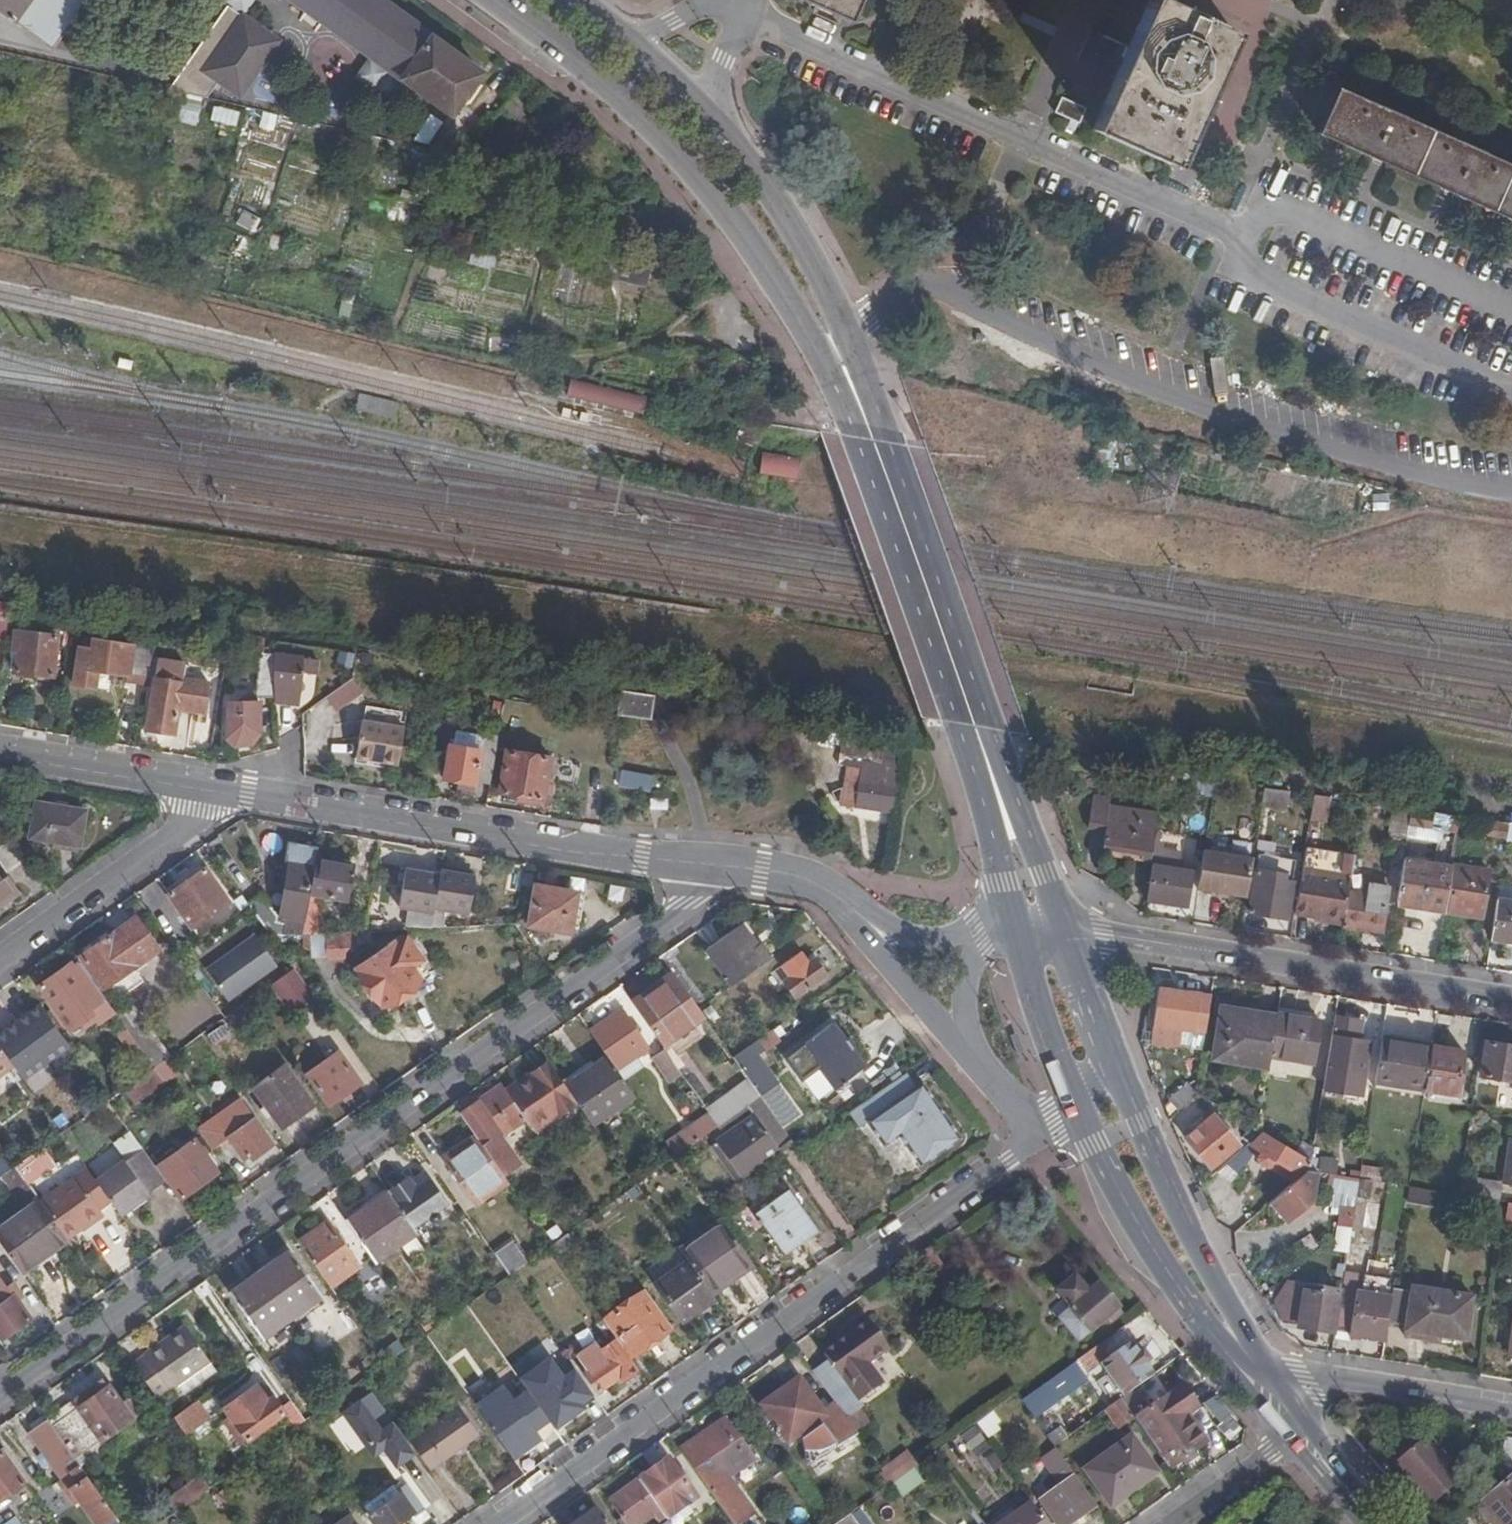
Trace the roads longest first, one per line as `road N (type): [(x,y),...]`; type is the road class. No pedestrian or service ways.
road 1 (primary): [(498,0),(582,61),(666,138),(745,238),(821,358),(956,723),(1018,936)]
road 2 (residential): [(0,1397),(687,905),(701,865)]
road 3 (residential): [(848,331),(915,287),(937,285),(1283,434),(1511,488)]
road 4 (residential): [(1036,1136),(493,1523)]
road 5 (primary): [(1062,935),(848,331)]
road 6 (residential): [(1235,233),(734,6)]
road 7 (tertiary): [(701,865),(562,851),(208,789)]
road 8 (unclassified): [(1511,1000),(1062,935)]
road 9 (primary): [(1275,1374),(1220,1289),(1114,1067)]
road 10 (residential): [(208,789),(202,809),(0,955)]
road 11 (primary): [(848,331),(783,213),(708,116)]
road 12 (primary): [(1142,1236),(1198,1328),(1281,1432)]
road 13 (unclassified): [(1275,1374),(1511,1404)]
road 14 (tertiary): [(850,907),(856,927),(991,1081)]
road 15 (tertiary): [(208,789),(0,755)]
road 16 (unclassified): [(1142,1236),(1156,1237),(1250,1374),(1275,1374)]
road 17 (primary): [(1018,936),(1074,1107)]
road 18 (tertiary): [(850,907),(798,878),(701,865)]
road 19 (residential): [(1159,1523),(1281,1432)]
road 20 (tertiary): [(980,937),(964,997),(968,1032),(991,1081)]
road 21 (primary): [(1074,1107),(1142,1236)]
road 22 (primary): [(1114,1067),(1062,935)]
road 23 (tertiary): [(980,937),(913,936),(850,907)]
road 24 (primary): [(708,116),(618,35)]
road 25 (primary): [(1351,1496),(1352,1484),(1290,1395)]

